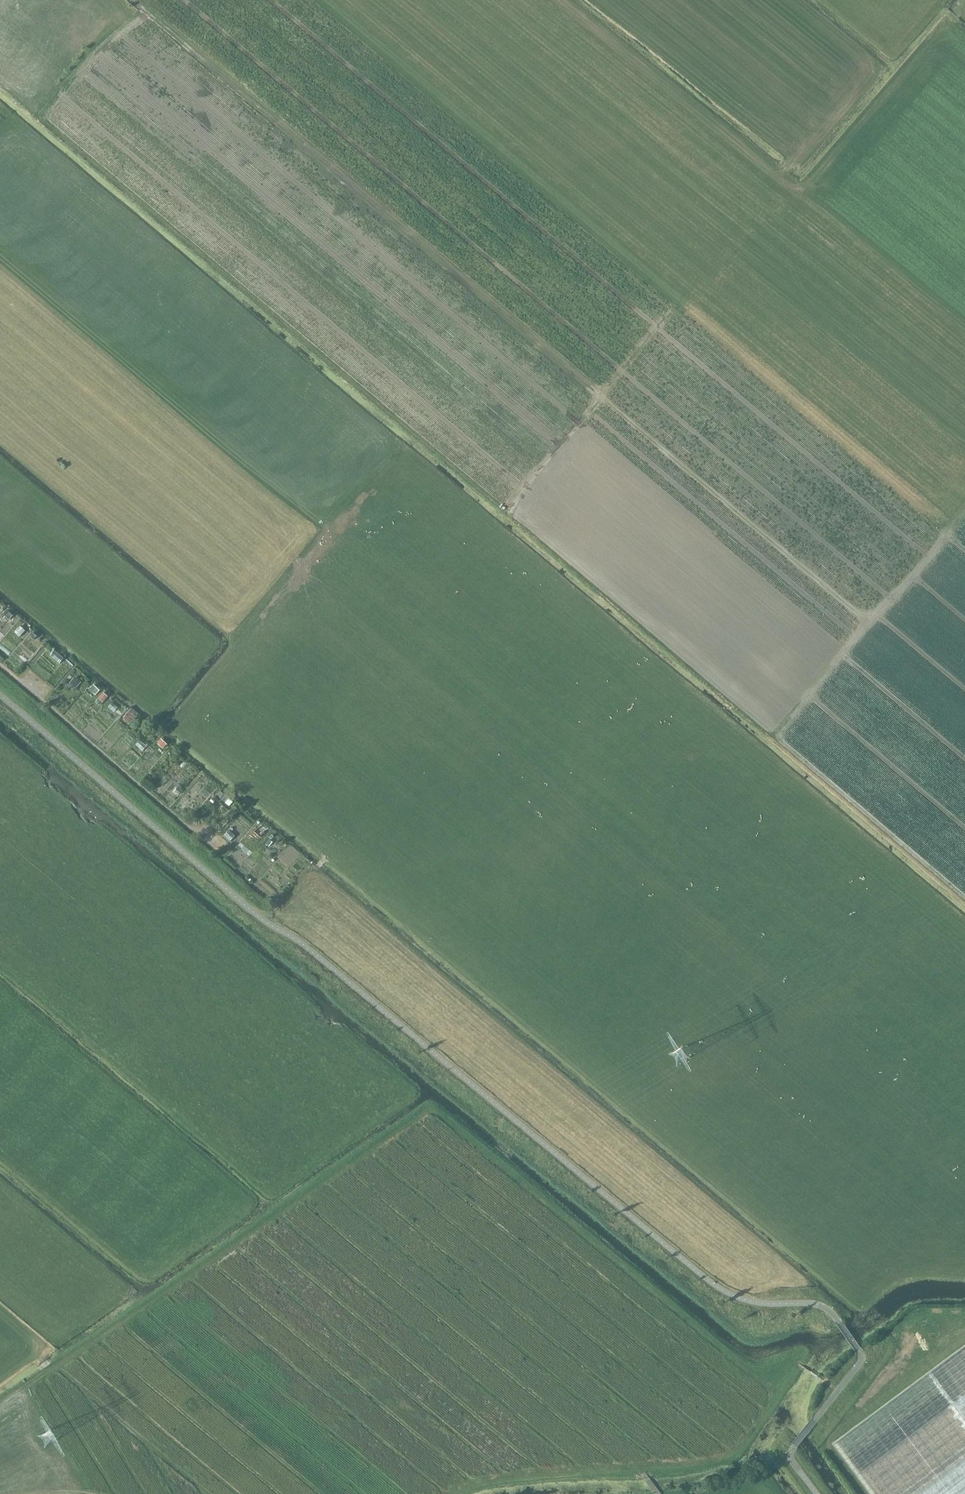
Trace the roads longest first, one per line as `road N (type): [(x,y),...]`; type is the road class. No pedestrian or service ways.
road 1 (track): [(0,666),(198,838),(223,810)]

